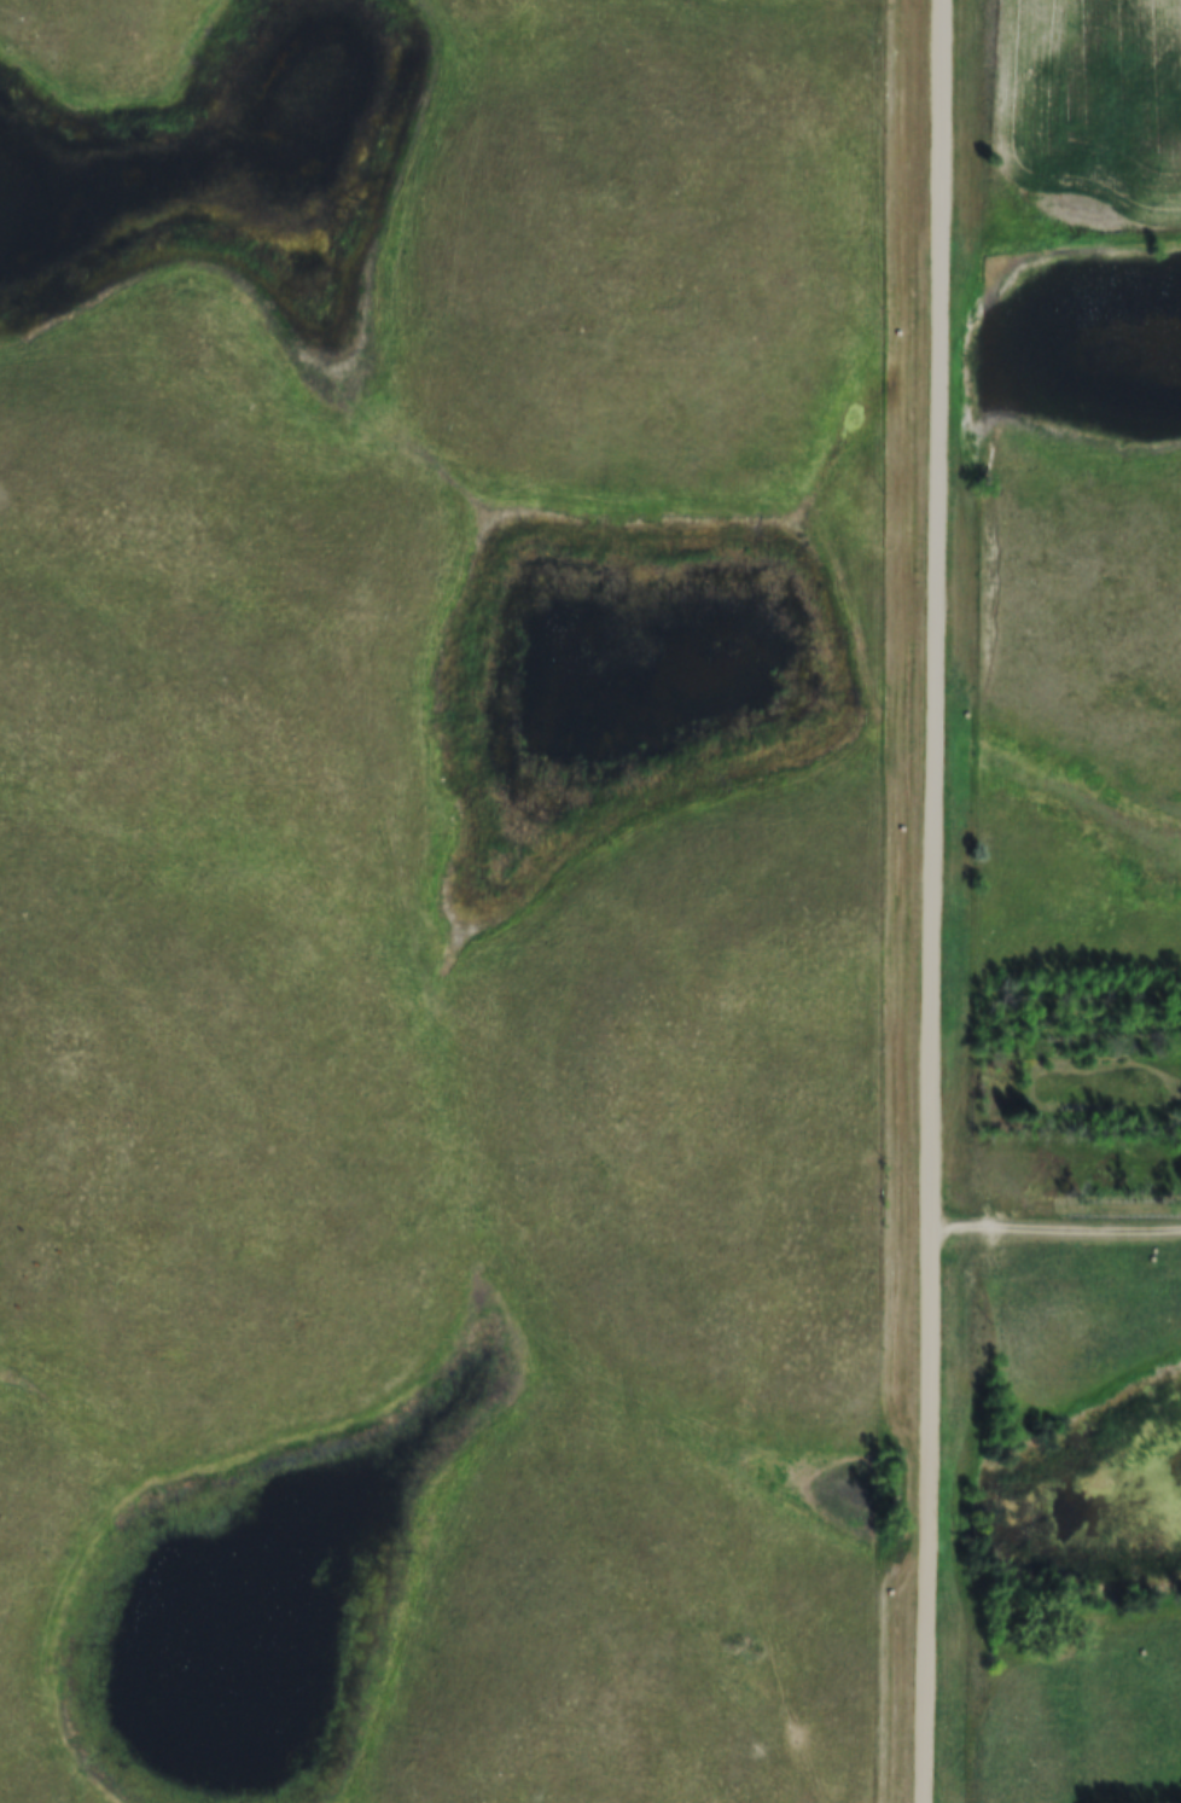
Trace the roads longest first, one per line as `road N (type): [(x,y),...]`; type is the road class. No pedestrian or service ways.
road 1 (residential): [(926,1802),(945,0)]

